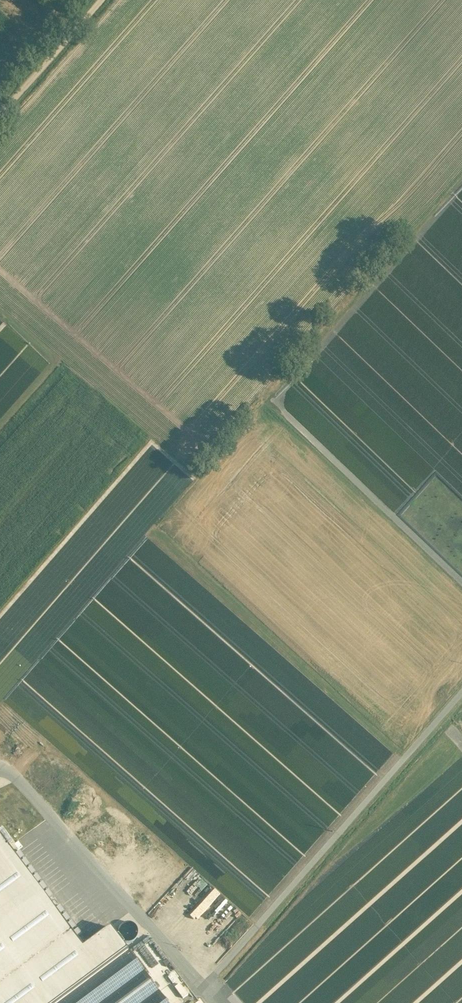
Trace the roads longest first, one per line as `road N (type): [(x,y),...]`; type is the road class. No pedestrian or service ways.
road 1 (residential): [(102,0),(0,115)]

